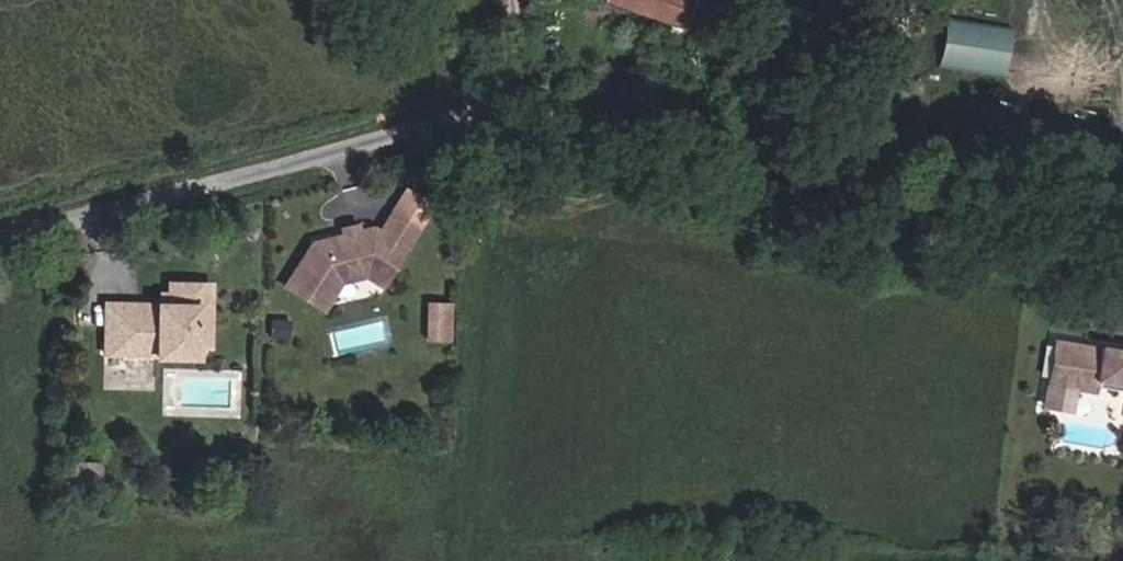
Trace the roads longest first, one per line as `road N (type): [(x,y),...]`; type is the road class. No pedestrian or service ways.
road 1 (residential): [(1122,230),(863,193),(485,103),(0,225)]

